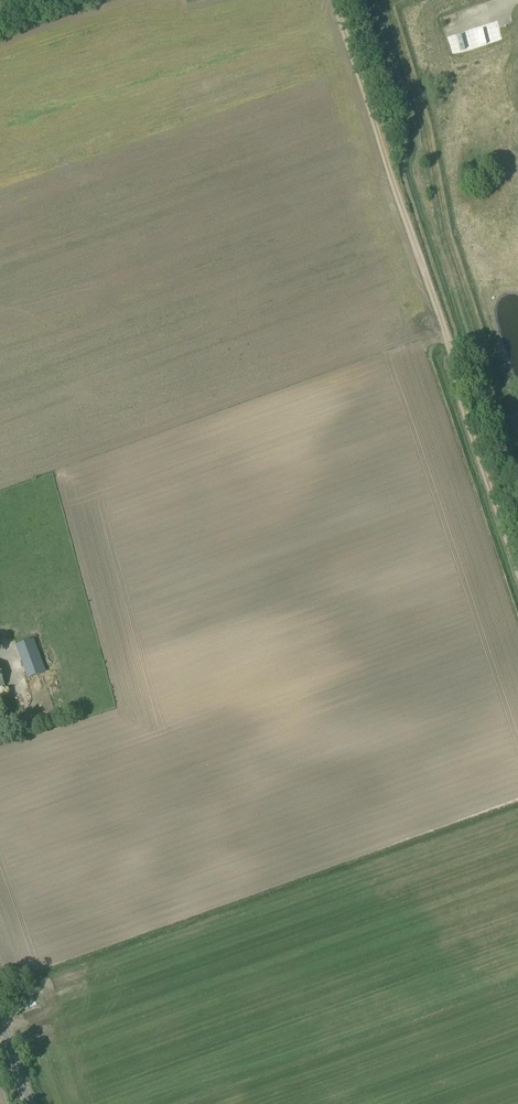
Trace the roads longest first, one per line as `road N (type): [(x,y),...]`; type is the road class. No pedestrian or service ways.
road 1 (track): [(335,0),(517,546)]

